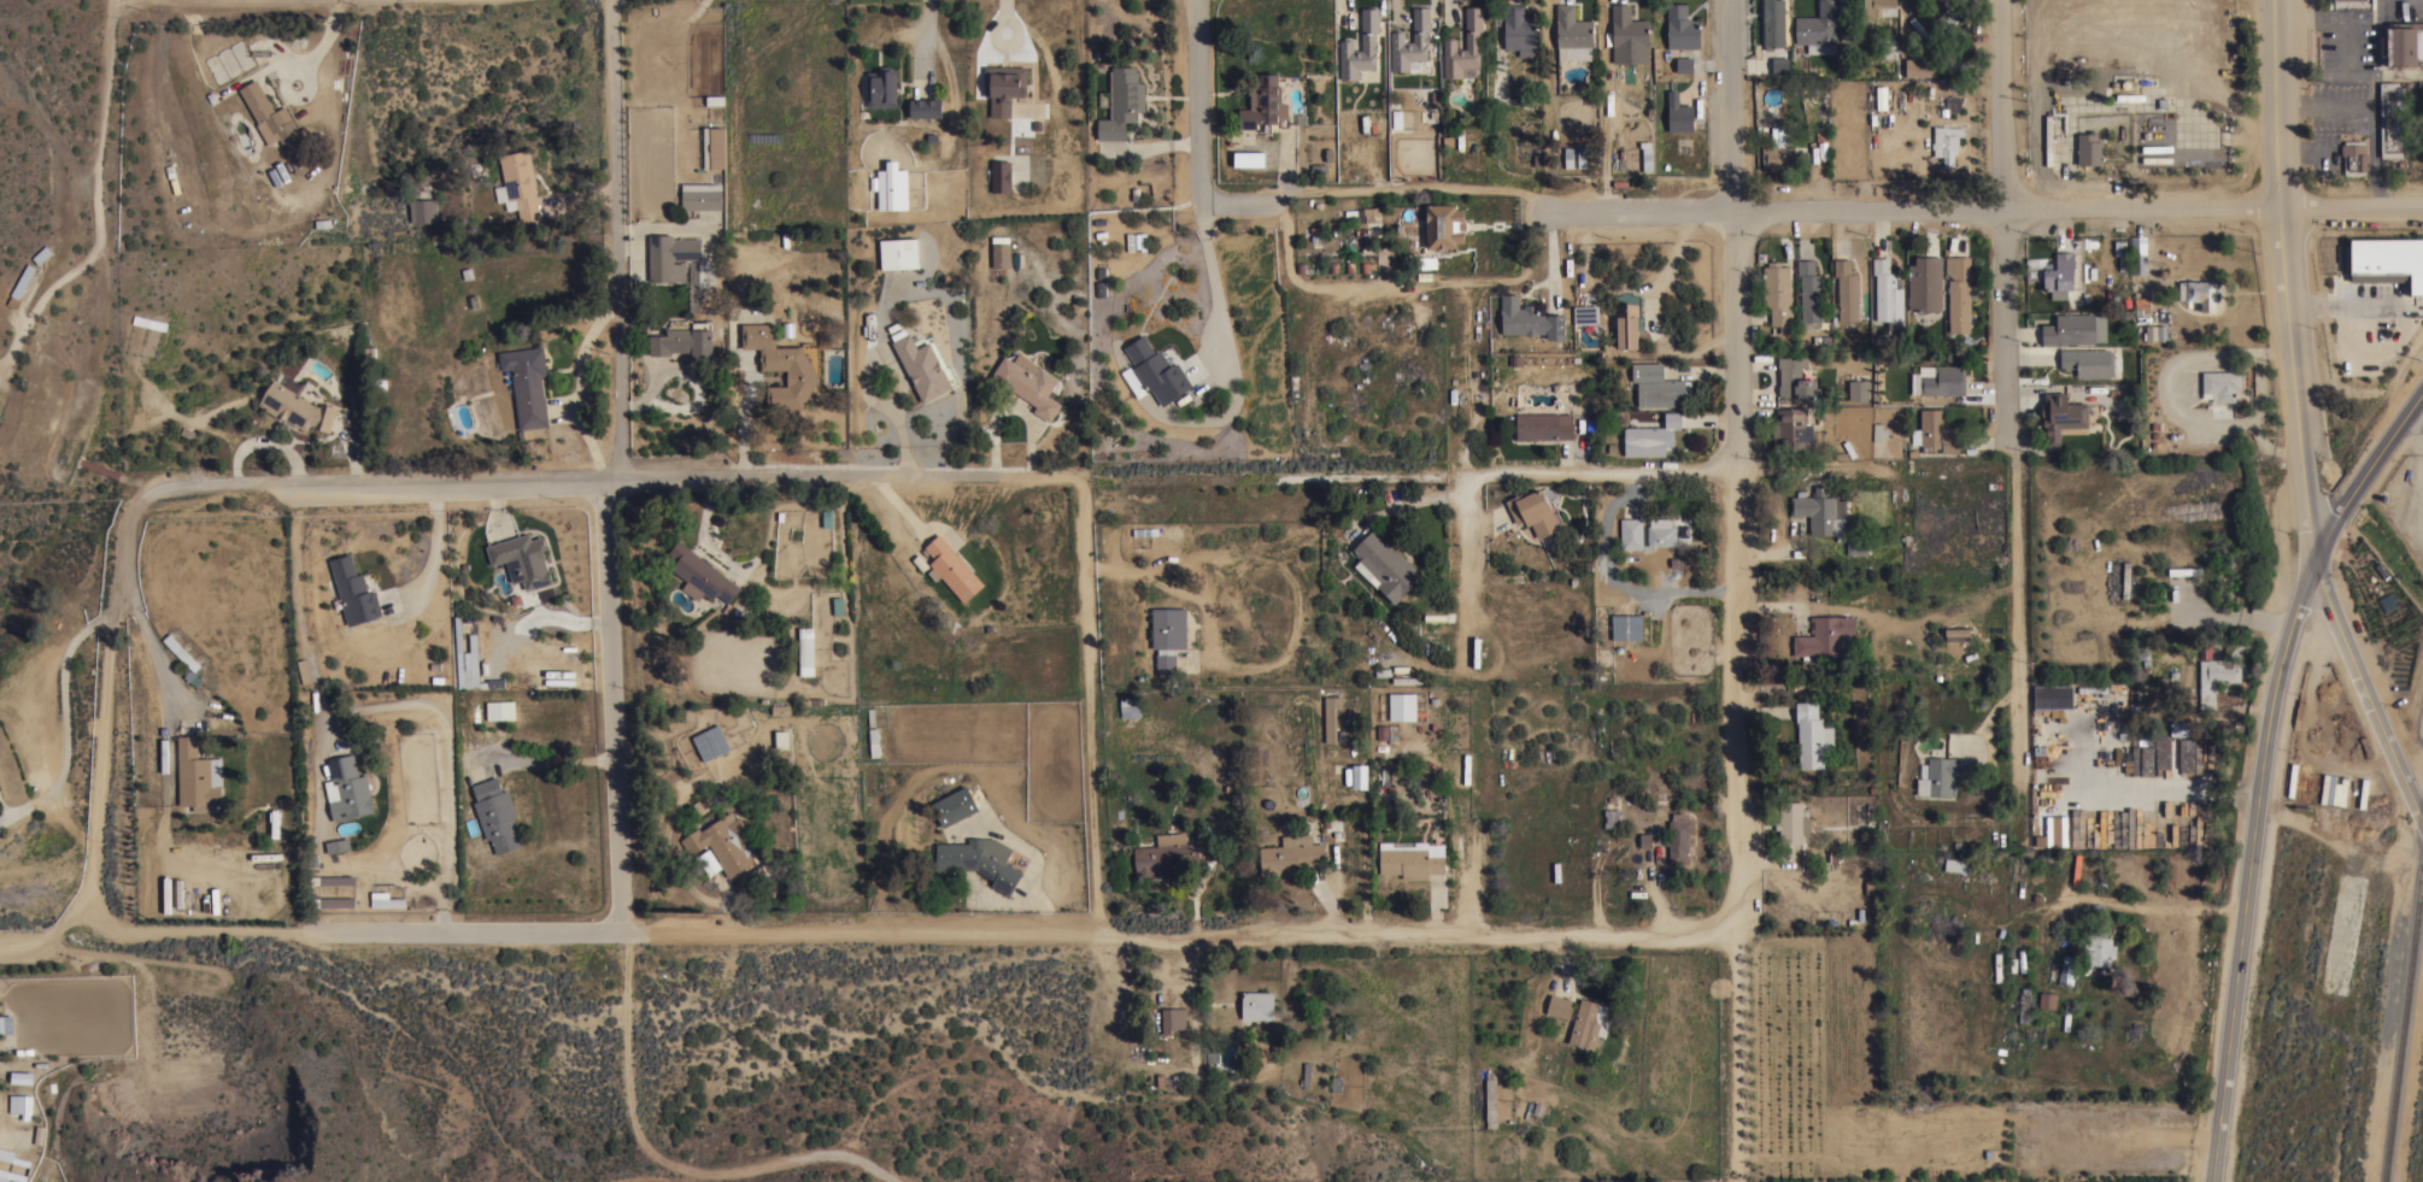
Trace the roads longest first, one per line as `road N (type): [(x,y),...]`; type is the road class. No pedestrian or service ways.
road 1 (residential): [(306,934),(1738,933)]
road 2 (residential): [(95,842),(116,554),(131,504),(146,487),(177,477),(694,466),(1084,470)]
road 3 (residential): [(1550,213),(2422,206)]
road 4 (residential): [(1998,0),(2026,833)]
road 5 (residential): [(1738,440),(1736,1181)]
road 6 (secondary): [(2216,1181),(2252,819),(2277,669),(2308,563)]
road 7 (secondary): [(2308,563),(2273,0)]
road 8 (residential): [(611,0),(623,471)]
road 9 (residential): [(1084,470),(1101,933)]
road 10 (residential): [(606,471),(623,933)]
road 11 (residential): [(318,834),(315,771),(323,717),(397,707),(440,715),(450,734),(440,933)]
road 12 (residential): [(1731,0),(1738,440)]
road 13 (residential): [(1196,0),(1203,196),(1212,205),(1284,205),(1291,280)]
road 14 (residential): [(1274,205),(1286,194),(1322,188),(1510,189),(1541,200),(1550,213)]
road 15 (residential): [(2422,827),(2308,563)]
road 16 (residential): [(95,842),(92,899),(106,923),(137,933),(306,934)]
road 17 (residential): [(1466,477),(1739,471)]
road 18 (residential): [(98,247),(94,199),(118,0)]
road 19 (secondary): [(2308,563),(2422,381)]
road 20 (residential): [(1472,278),(1466,477)]
road 21 (residential): [(1291,280),(1472,278)]
road 22 (residential): [(1466,477),(1472,621)]

